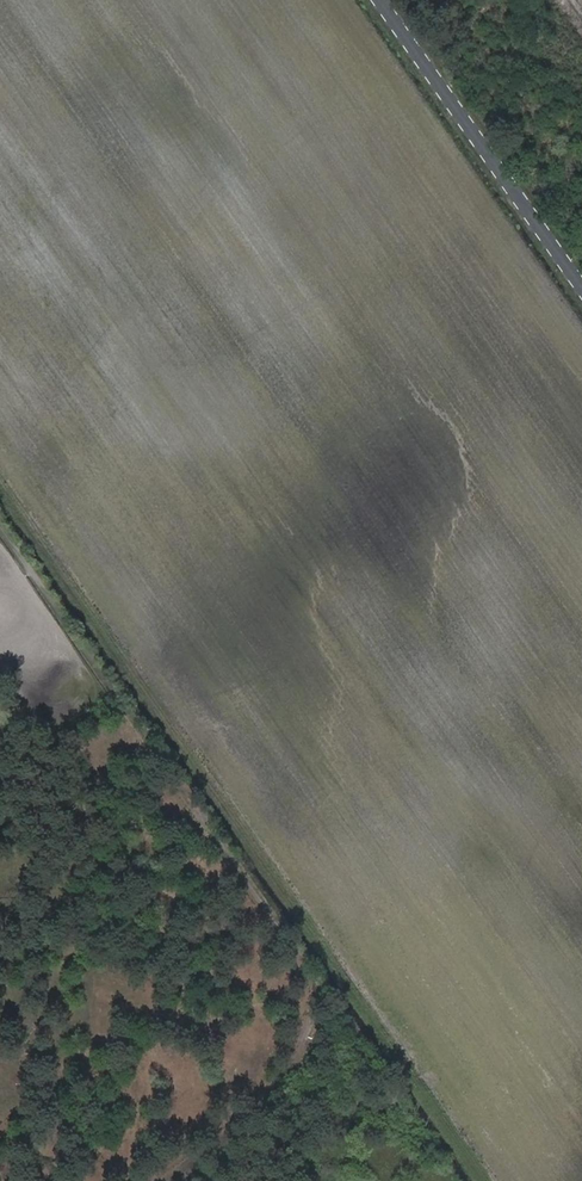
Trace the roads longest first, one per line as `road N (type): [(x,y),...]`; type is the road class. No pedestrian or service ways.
road 1 (unclassified): [(382,0),(581,283)]

